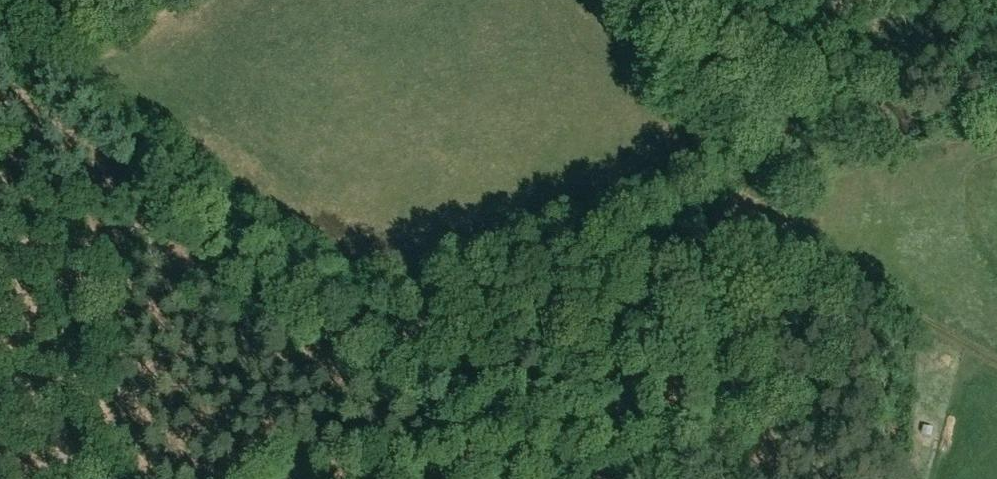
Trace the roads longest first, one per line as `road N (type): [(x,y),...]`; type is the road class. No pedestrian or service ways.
road 1 (track): [(719,442),(518,436),(438,418),(0,150)]
road 2 (track): [(751,250),(802,259),(996,363)]
road 3 (track): [(129,478),(119,453),(109,217)]
road 4 (track): [(751,250),(712,281),(719,442)]

